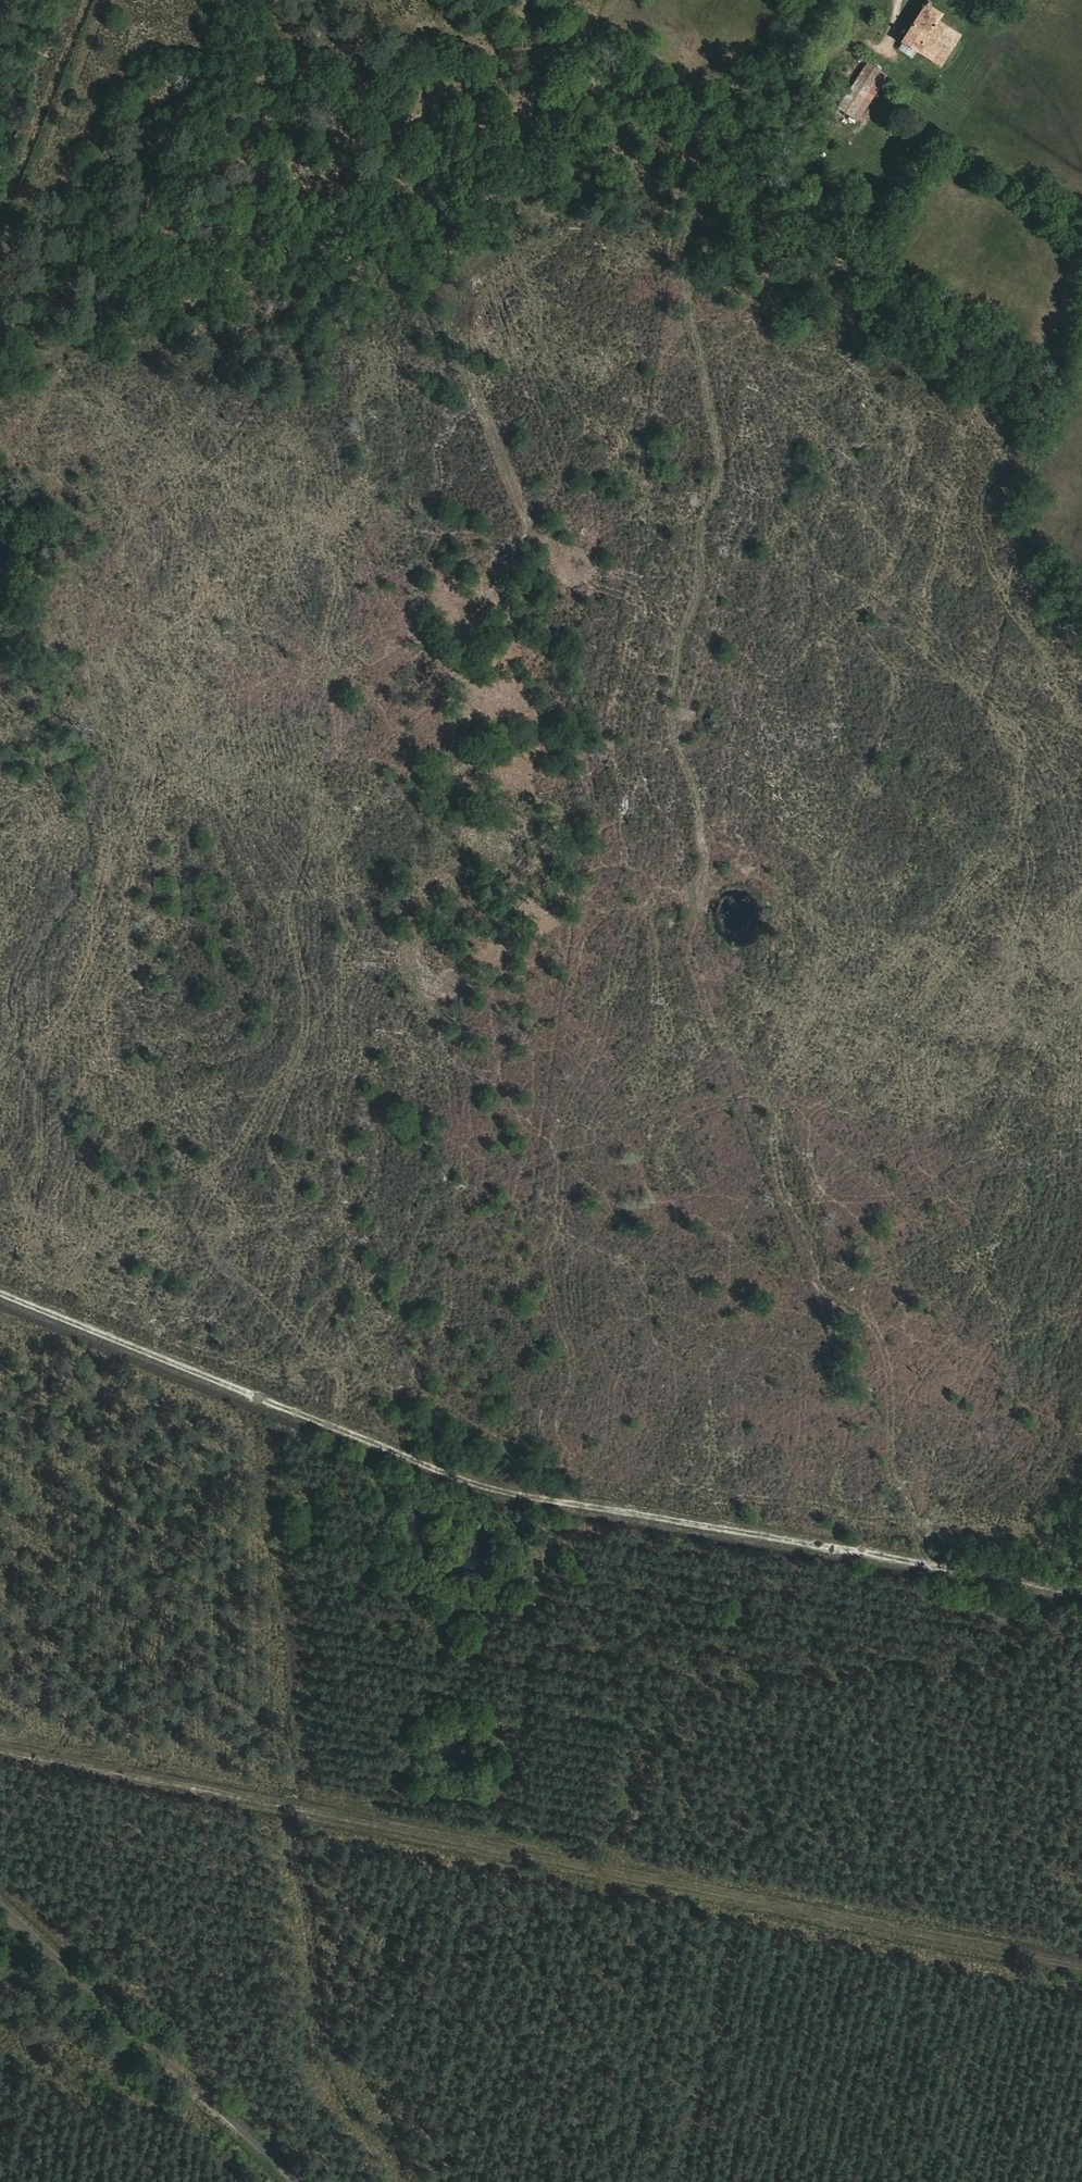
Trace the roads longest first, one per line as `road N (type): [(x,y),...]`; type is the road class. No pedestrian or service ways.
road 1 (track): [(1081,1589),(469,1482),(0,1293)]
road 2 (track): [(1081,1979),(305,1822),(0,1741)]

